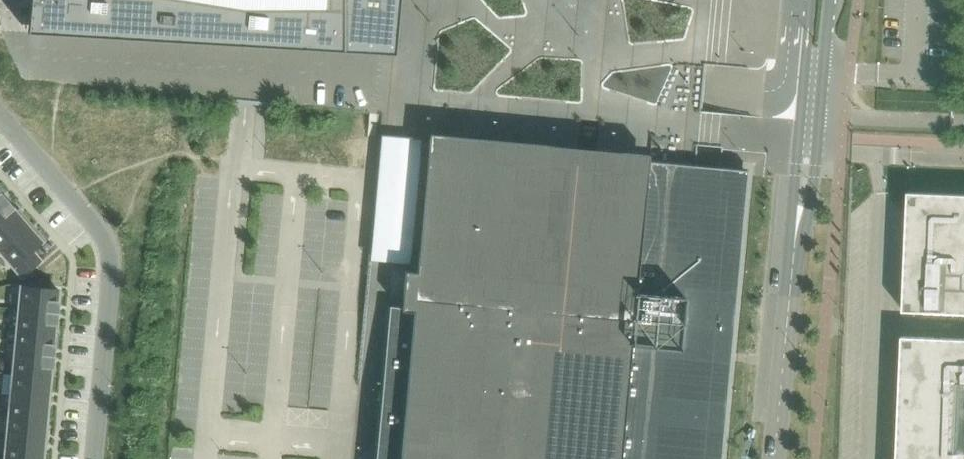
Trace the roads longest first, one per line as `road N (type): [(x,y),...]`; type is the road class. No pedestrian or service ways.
road 1 (residential): [(94,458),(110,256),(103,236),(0,117)]
road 2 (unclassified): [(793,252),(811,204),(830,0)]
road 3 (unclassified): [(811,0),(793,252)]
road 4 (unclassified): [(793,252),(774,458)]

